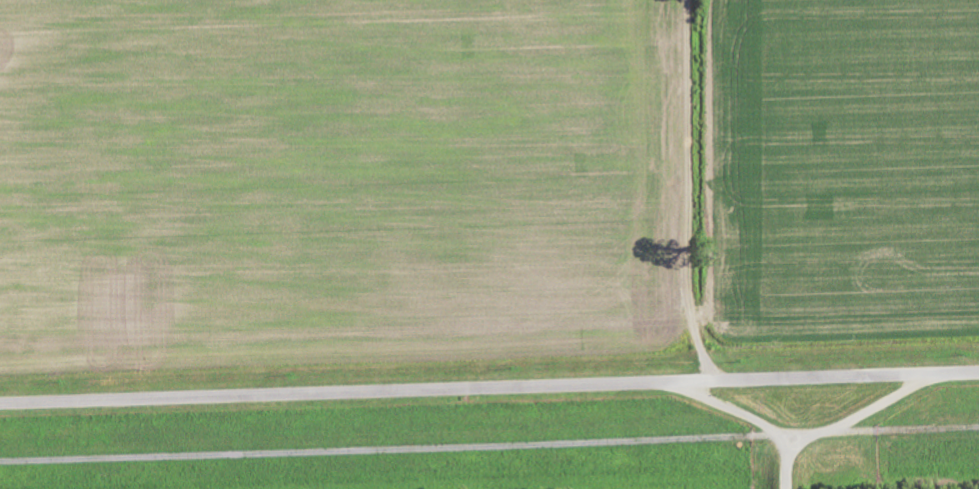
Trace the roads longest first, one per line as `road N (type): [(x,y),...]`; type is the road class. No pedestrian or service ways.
road 1 (tertiary): [(978,371),(0,401)]
road 2 (track): [(0,459),(792,434)]
road 3 (track): [(712,380),(694,312),(690,0)]
road 4 (track): [(792,434),(978,426)]
road 5 (track): [(935,372),(828,431)]

